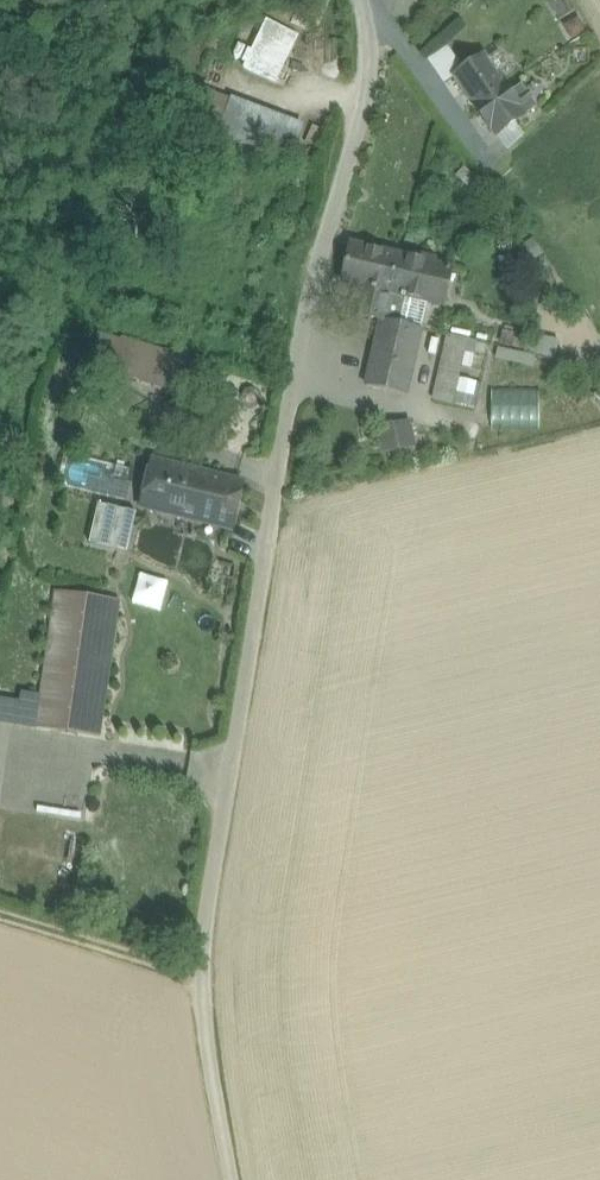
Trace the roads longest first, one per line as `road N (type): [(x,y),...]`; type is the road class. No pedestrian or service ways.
road 1 (unclassified): [(212,969),(292,385),(364,90),(363,0)]
road 2 (track): [(242,1179),(214,1032),(212,969),(0,907)]
road 3 (track): [(368,27),(387,27),(489,161)]

